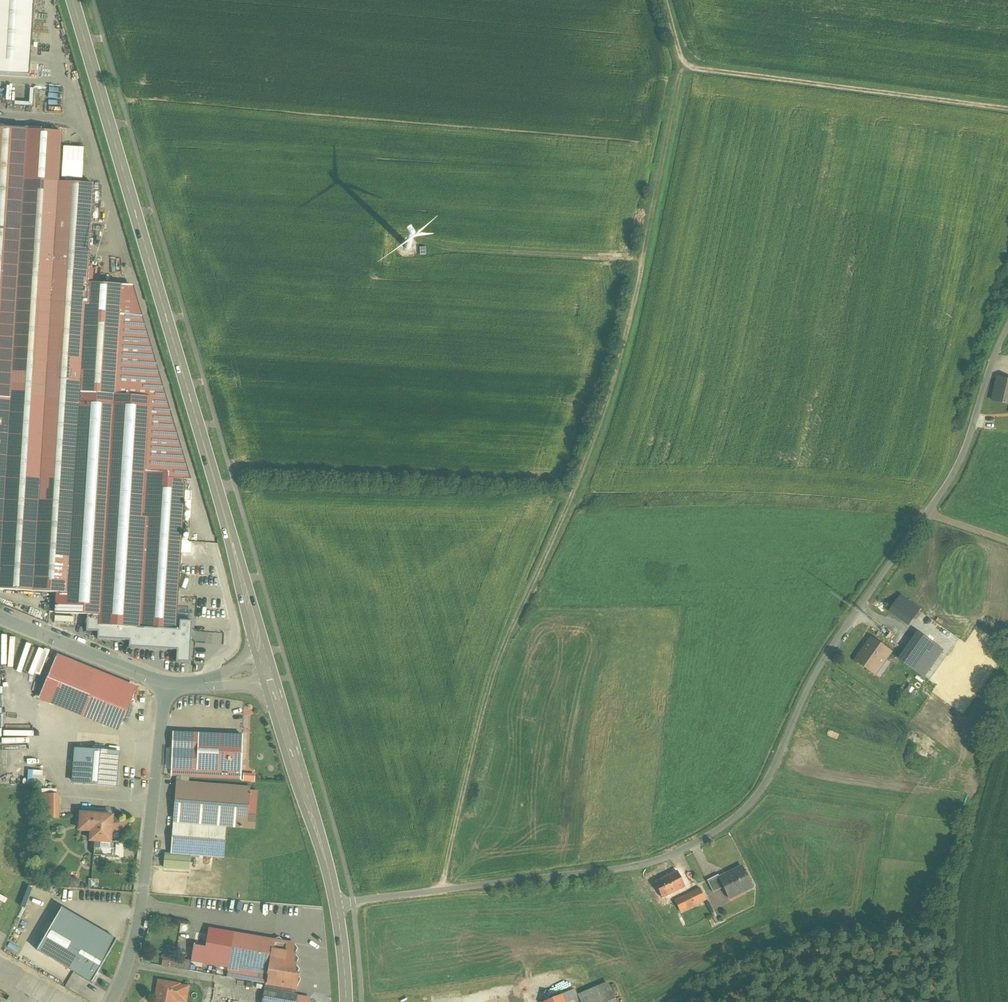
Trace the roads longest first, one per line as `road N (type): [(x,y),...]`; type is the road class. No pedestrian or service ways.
road 1 (unclassified): [(336,905),(633,866),(688,848),(743,814),(775,767),(815,675),(955,469),(1007,330)]
road 2 (track): [(663,0),(682,68),(614,387),(485,695),(440,890)]
road 3 (secondary): [(73,0),(266,670)]
road 4 (residential): [(113,1001),(136,943),(165,679)]
road 5 (track): [(1007,110),(682,68)]
road 6 (secondary): [(266,670),(336,905)]
road 7 (track): [(642,259),(424,250)]
road 8 (residential): [(0,619),(95,660),(165,679)]

